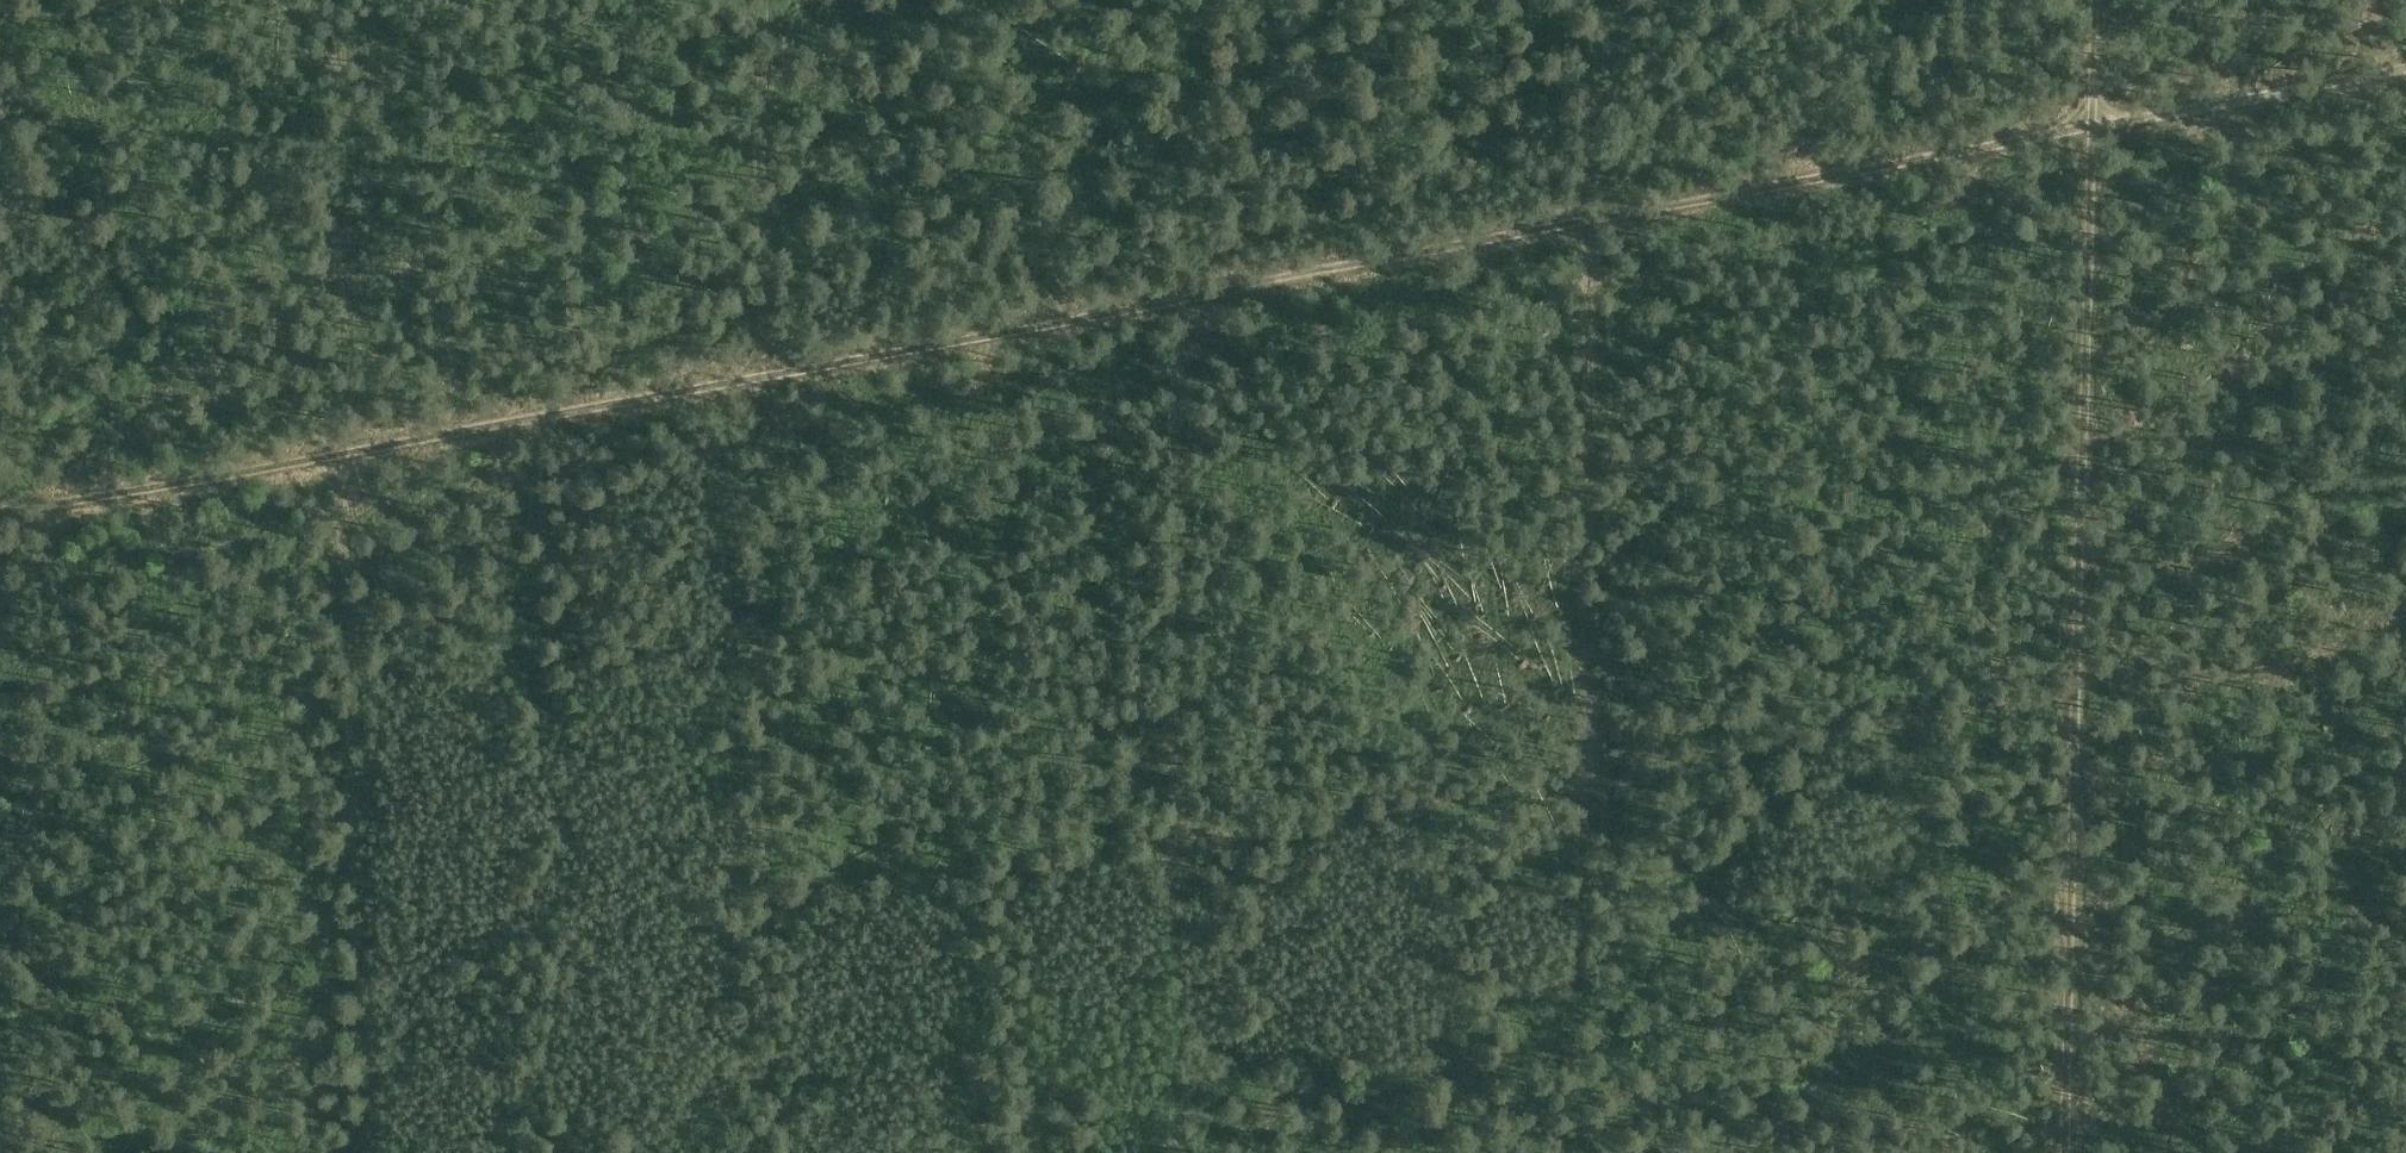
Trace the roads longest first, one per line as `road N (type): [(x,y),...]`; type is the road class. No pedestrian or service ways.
road 1 (track): [(0,521),(2405,68)]
road 2 (track): [(2058,1152),(2094,0)]

